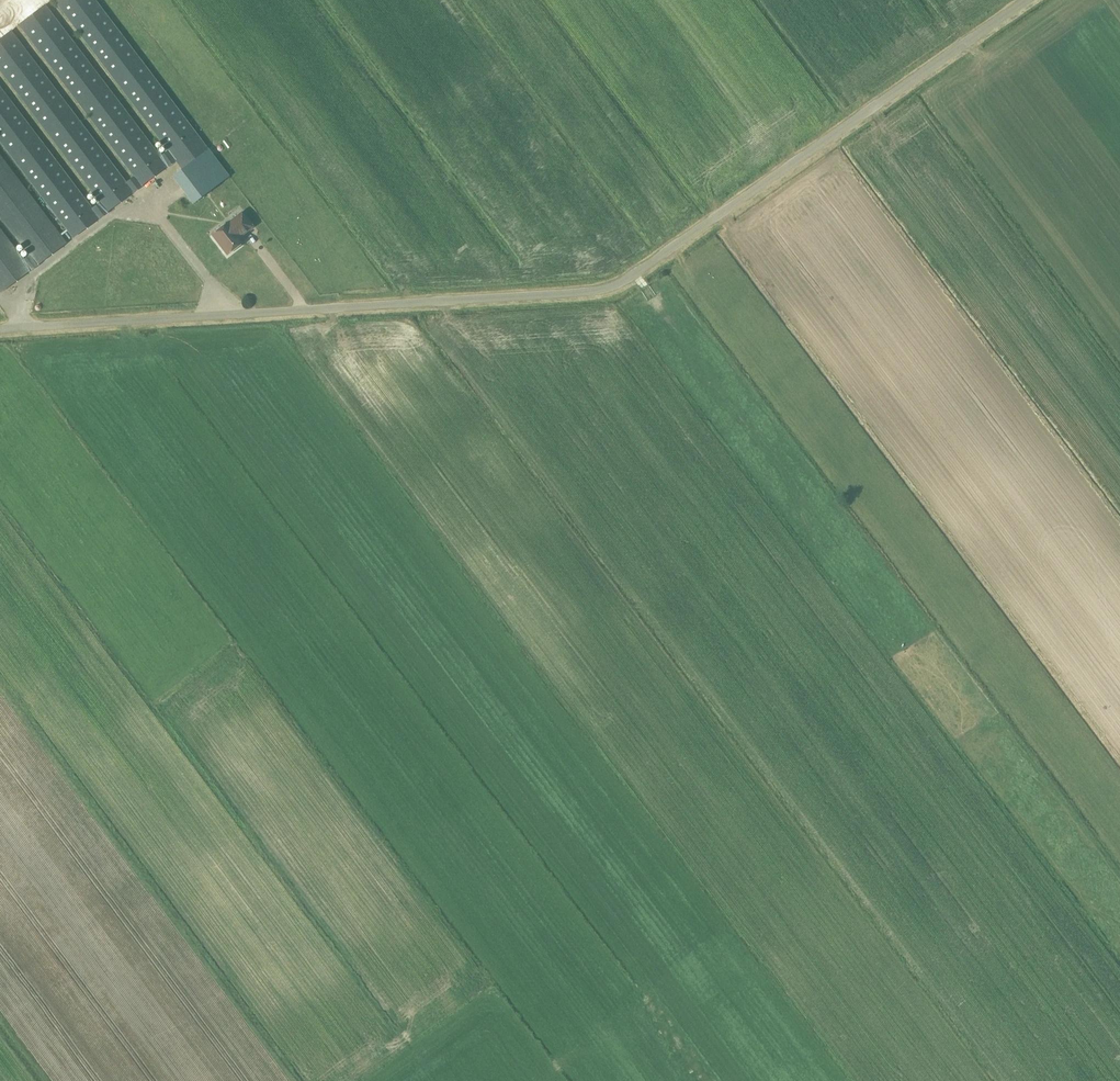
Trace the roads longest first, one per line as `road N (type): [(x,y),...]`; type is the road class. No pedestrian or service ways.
road 1 (unclassified): [(0,326),(621,284),(1026,0)]

